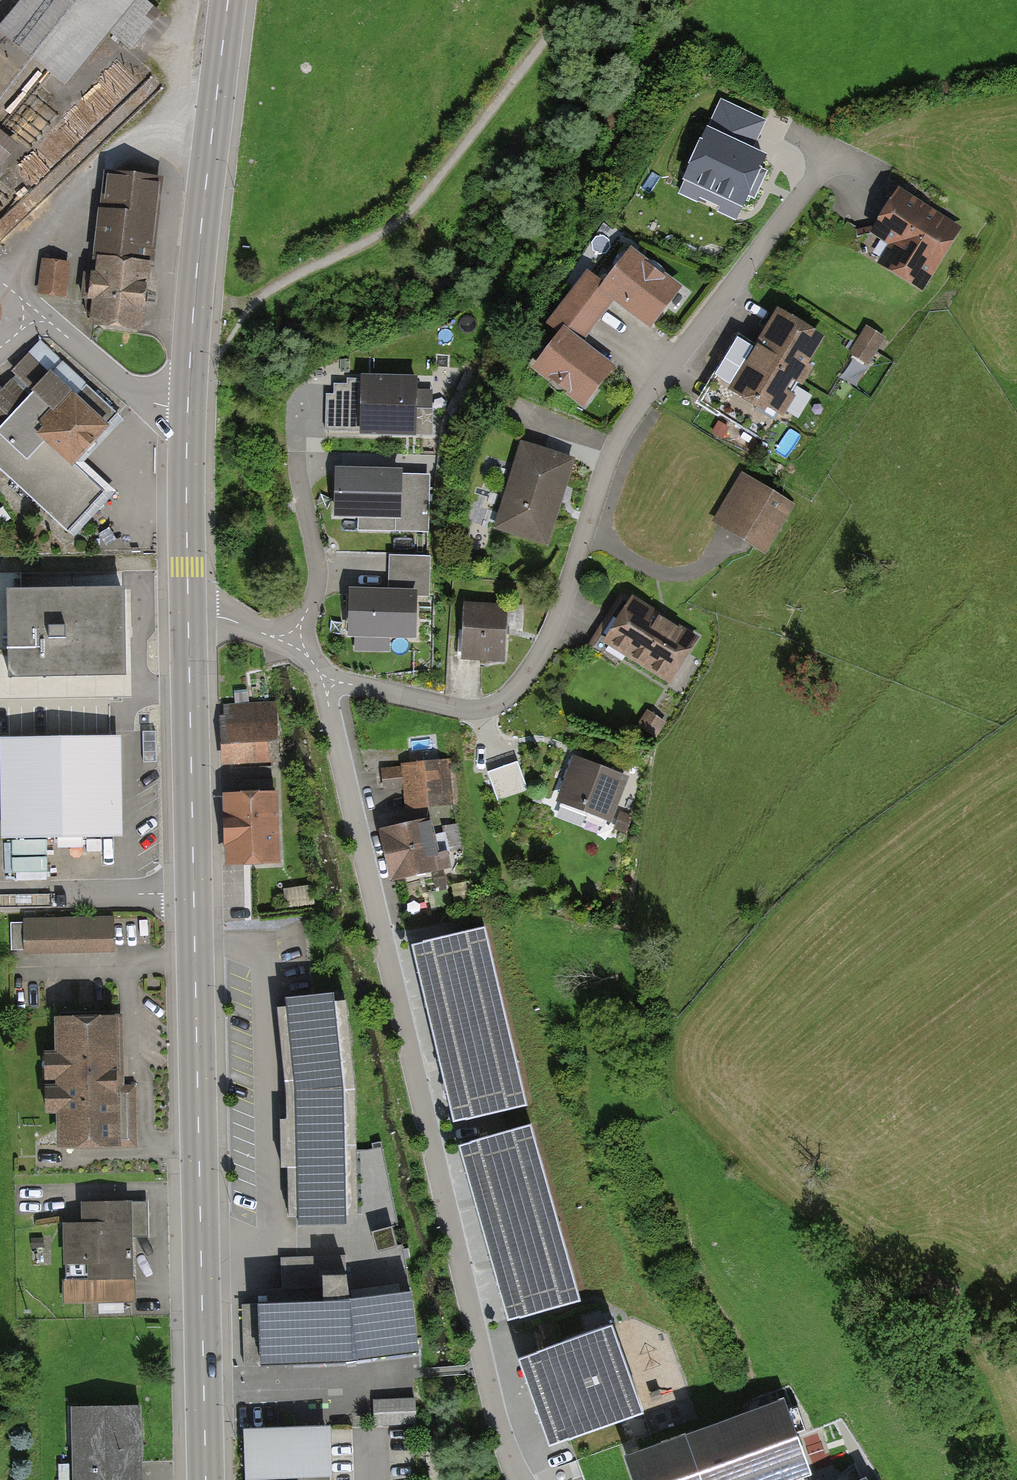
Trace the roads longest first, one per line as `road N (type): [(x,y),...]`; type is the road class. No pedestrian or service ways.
road 1 (primary): [(188,615),(205,1479)]
road 2 (residential): [(324,680),(472,710),(511,697),(550,633),(625,425),(831,154)]
road 3 (residential): [(519,1479),(496,1415),(324,680)]
road 4 (track): [(575,0),(403,219),(255,302),(194,303)]
road 5 (primary): [(228,0),(188,408)]
road 6 (primary): [(188,408),(188,615)]
road 7 (residential): [(297,455),(317,573),(291,642)]
road 8 (residential): [(188,408),(148,402),(36,312)]

